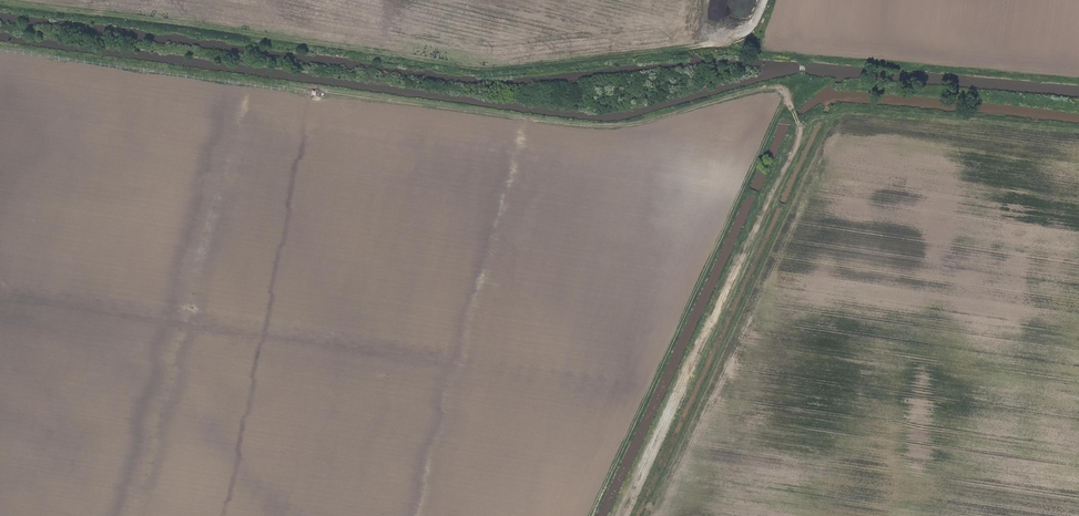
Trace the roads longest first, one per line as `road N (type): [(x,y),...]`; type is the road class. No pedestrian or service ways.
road 1 (track): [(0,43),(609,125),(746,90),(782,93),(801,139),(792,165),(629,515)]
road 2 (track): [(800,137),(814,116),(867,110),(1078,131)]

